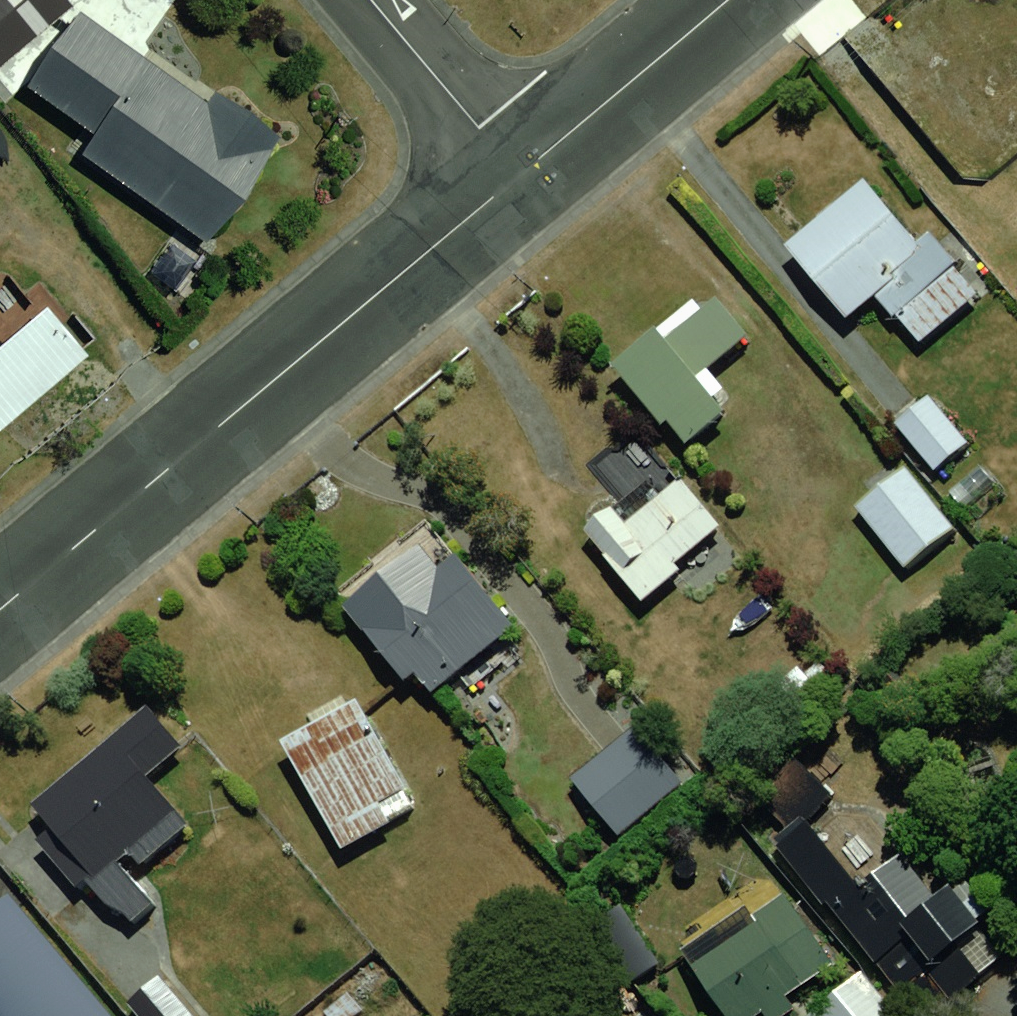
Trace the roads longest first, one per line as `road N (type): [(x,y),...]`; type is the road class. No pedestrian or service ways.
road 1 (residential): [(0,609),(520,174)]
road 2 (residential): [(520,174),(728,0)]
road 3 (residential): [(372,0),(520,174)]

